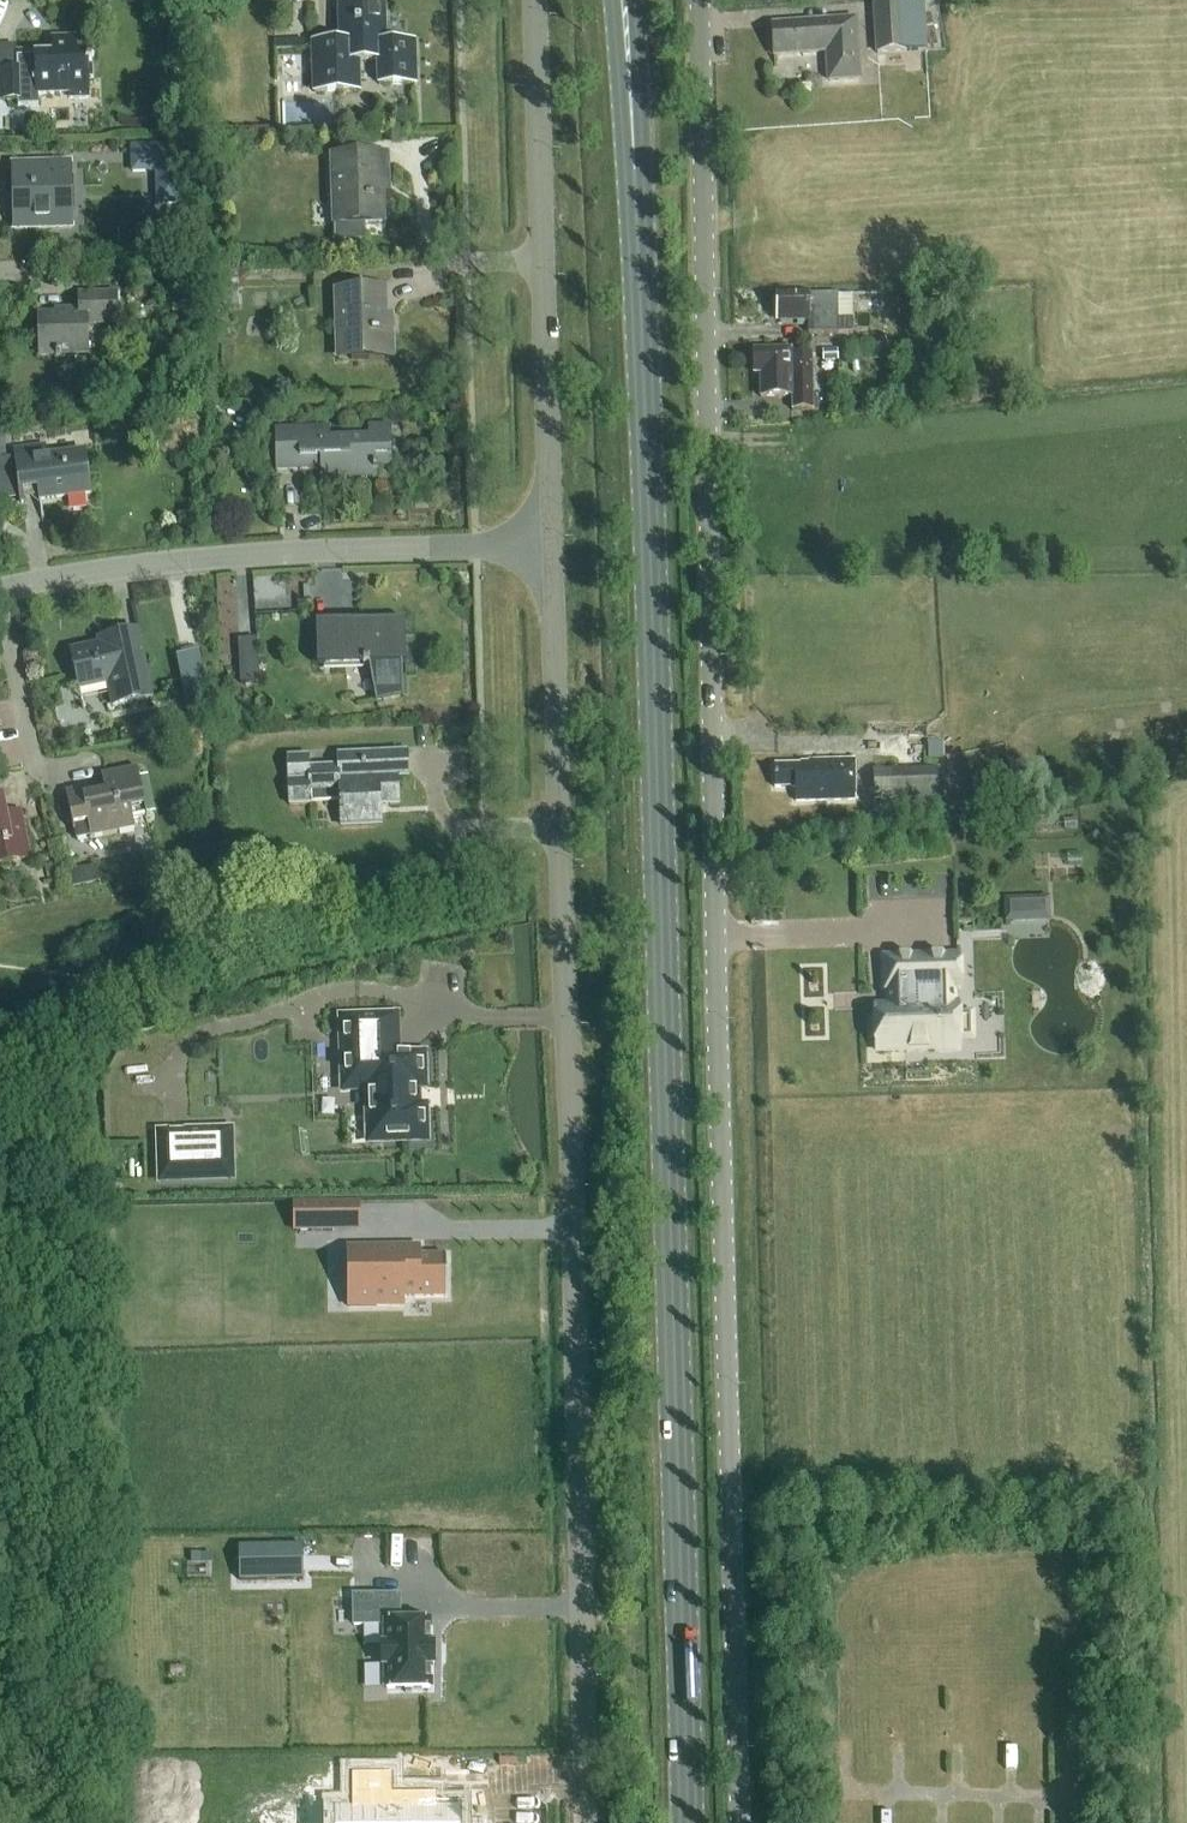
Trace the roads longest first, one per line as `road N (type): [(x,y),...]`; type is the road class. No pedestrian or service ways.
road 1 (primary): [(686,1822),(662,868),(622,0)]
road 2 (unclassified): [(739,1822),(703,0)]
road 3 (residential): [(587,1822),(573,1107),(549,549)]
road 4 (residential): [(2,589),(105,570),(284,556),(549,549)]
road 5 (residential): [(549,549),(537,0)]
road 6 (residential): [(2,589),(39,775)]

